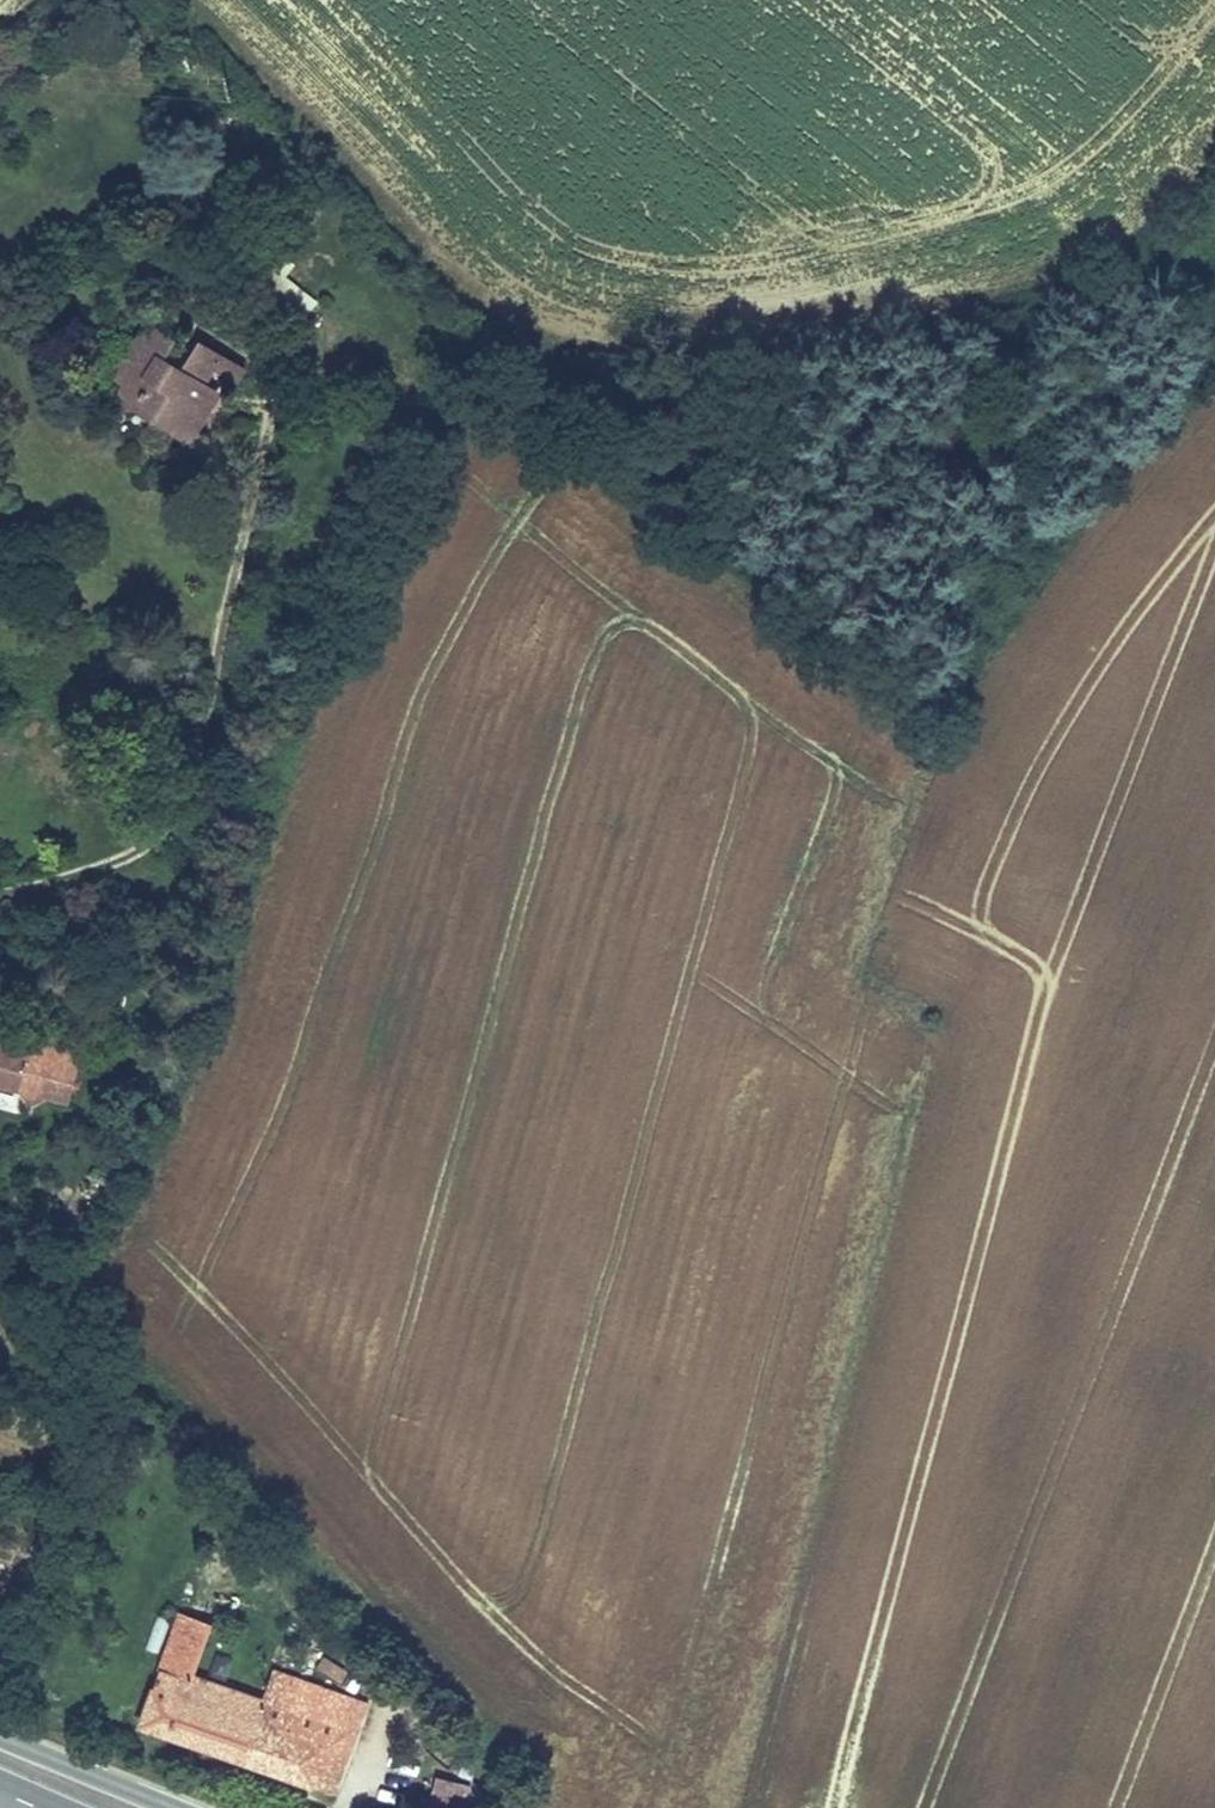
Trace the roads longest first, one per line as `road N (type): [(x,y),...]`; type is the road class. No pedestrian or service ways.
road 1 (primary): [(175,1807),(0,1737)]

